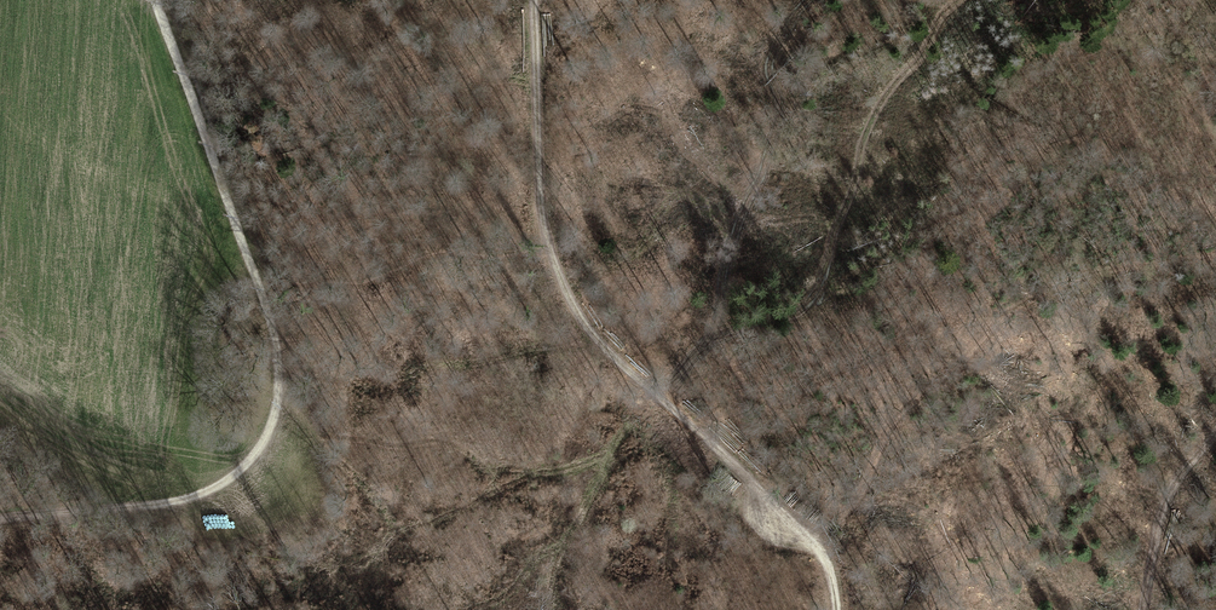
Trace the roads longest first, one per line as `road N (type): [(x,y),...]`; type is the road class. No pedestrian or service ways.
road 1 (track): [(163,0),(278,354),(271,426),(241,475),(208,492),(160,506),(0,521)]
road 2 (track): [(535,0),(545,232),(573,311),(706,435)]
road 3 (track): [(835,609),(820,550),(706,435)]
road 4 (track): [(1215,438),(1184,470),(1165,508),(1145,609)]

